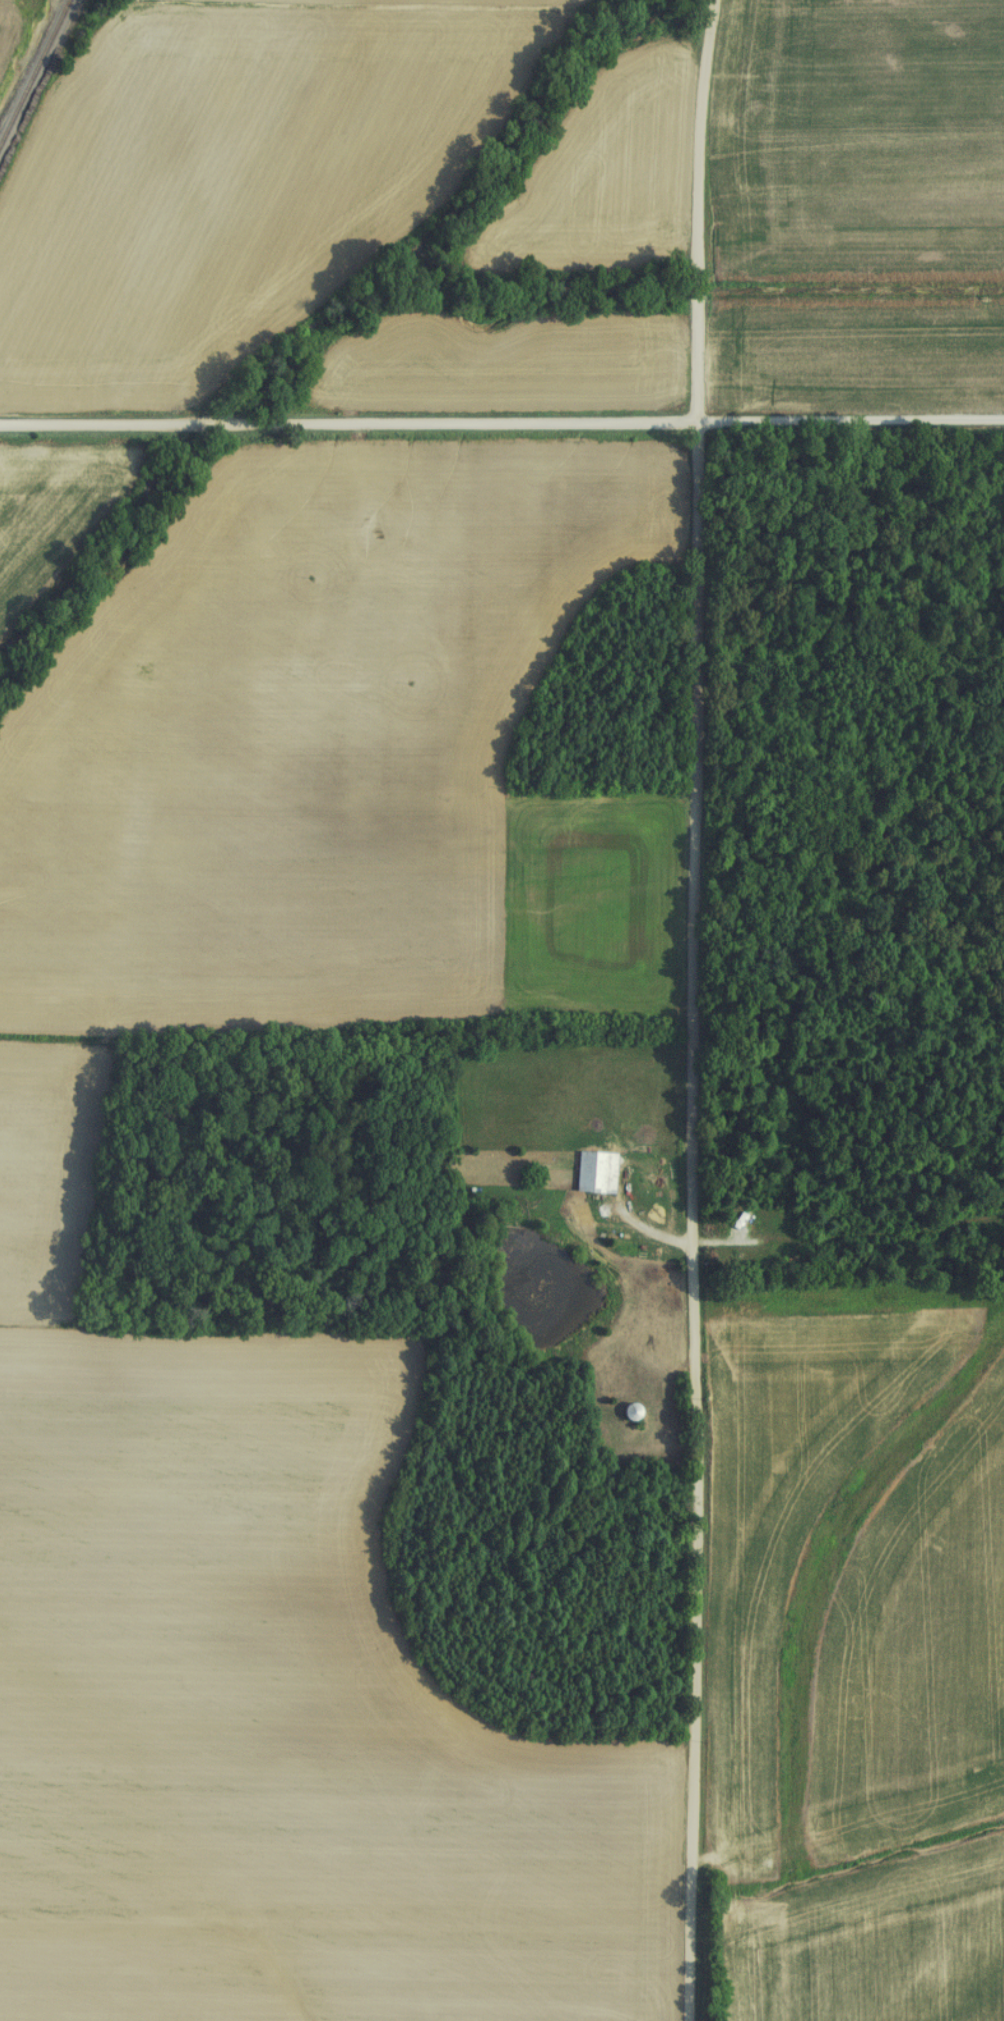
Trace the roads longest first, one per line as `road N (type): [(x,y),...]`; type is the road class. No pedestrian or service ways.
road 1 (residential): [(688,2020),(699,1561),(698,420)]
road 2 (residential): [(0,427),(698,420)]
road 3 (residential): [(698,420),(702,89),(714,0)]
road 4 (residential): [(698,420),(1003,419)]

